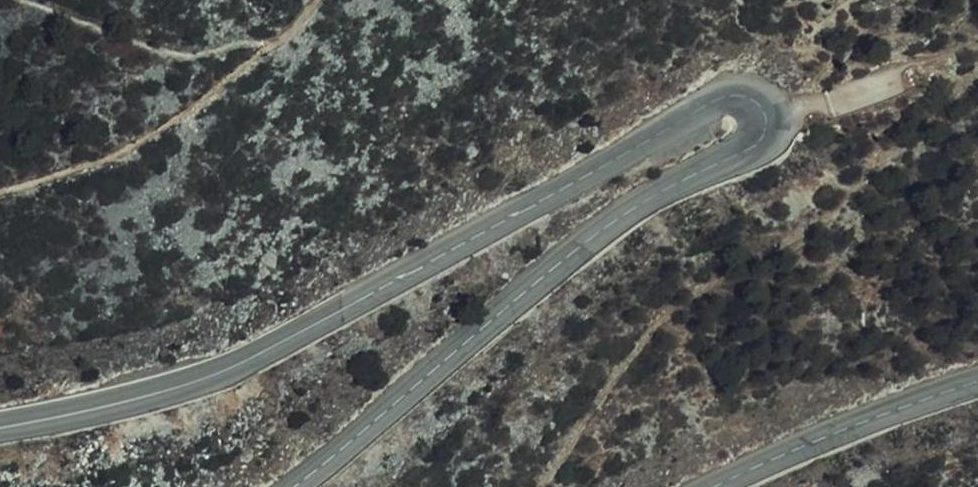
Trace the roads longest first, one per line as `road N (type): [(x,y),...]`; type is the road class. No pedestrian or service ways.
road 1 (tertiary): [(294,486),(596,235),(752,141),(761,124),(756,104),(730,90),(710,97),(621,152),(207,373),(94,407),(0,424)]
road 2 (tertiary): [(977,380),(774,457),(719,486)]

